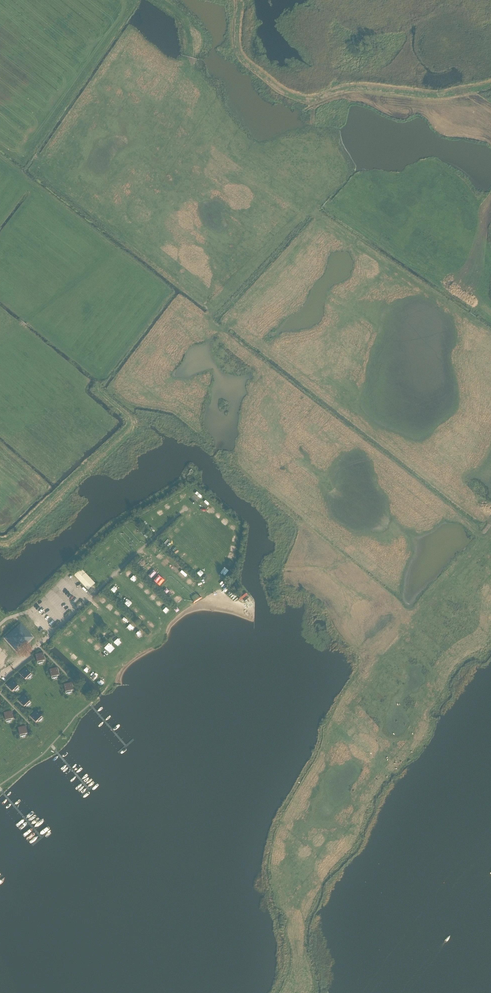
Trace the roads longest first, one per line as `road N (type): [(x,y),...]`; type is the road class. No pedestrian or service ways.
road 1 (residential): [(52,632),(182,512)]

